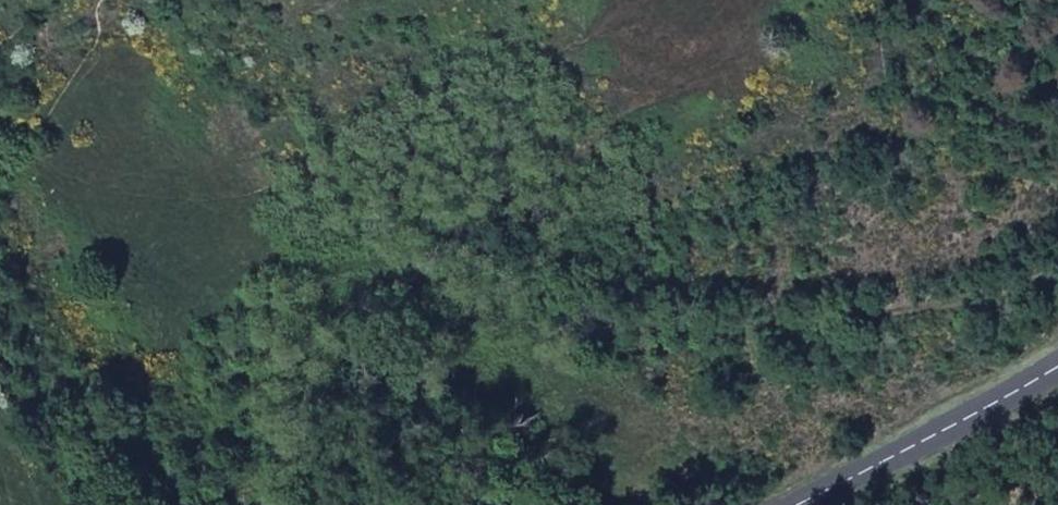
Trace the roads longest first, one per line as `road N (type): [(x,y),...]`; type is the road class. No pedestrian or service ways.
road 1 (secondary): [(803,504),(1057,367)]

